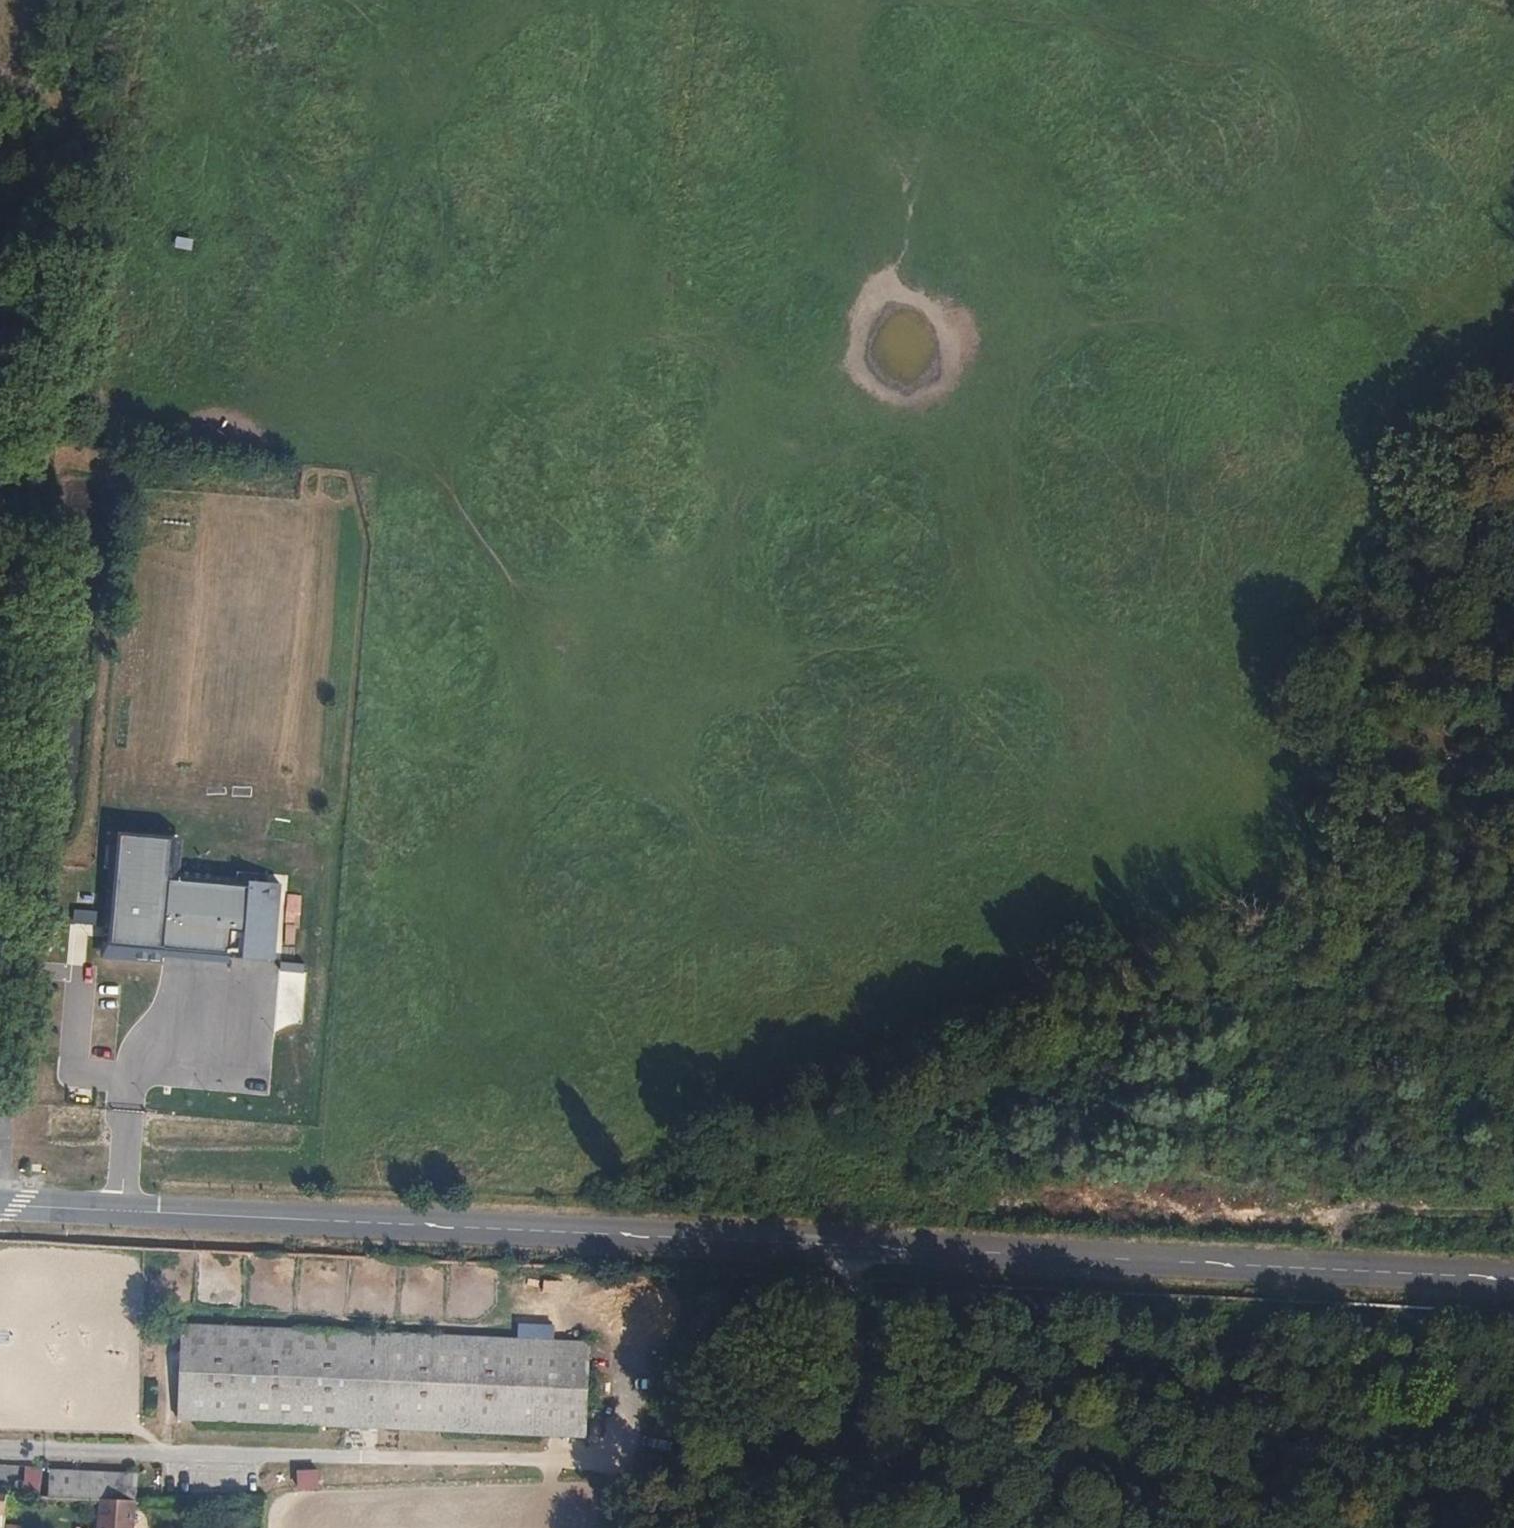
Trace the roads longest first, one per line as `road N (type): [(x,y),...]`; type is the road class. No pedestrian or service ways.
road 1 (secondary): [(1513,1274),(0,1205)]
road 2 (track): [(11,907),(41,693),(61,0)]

